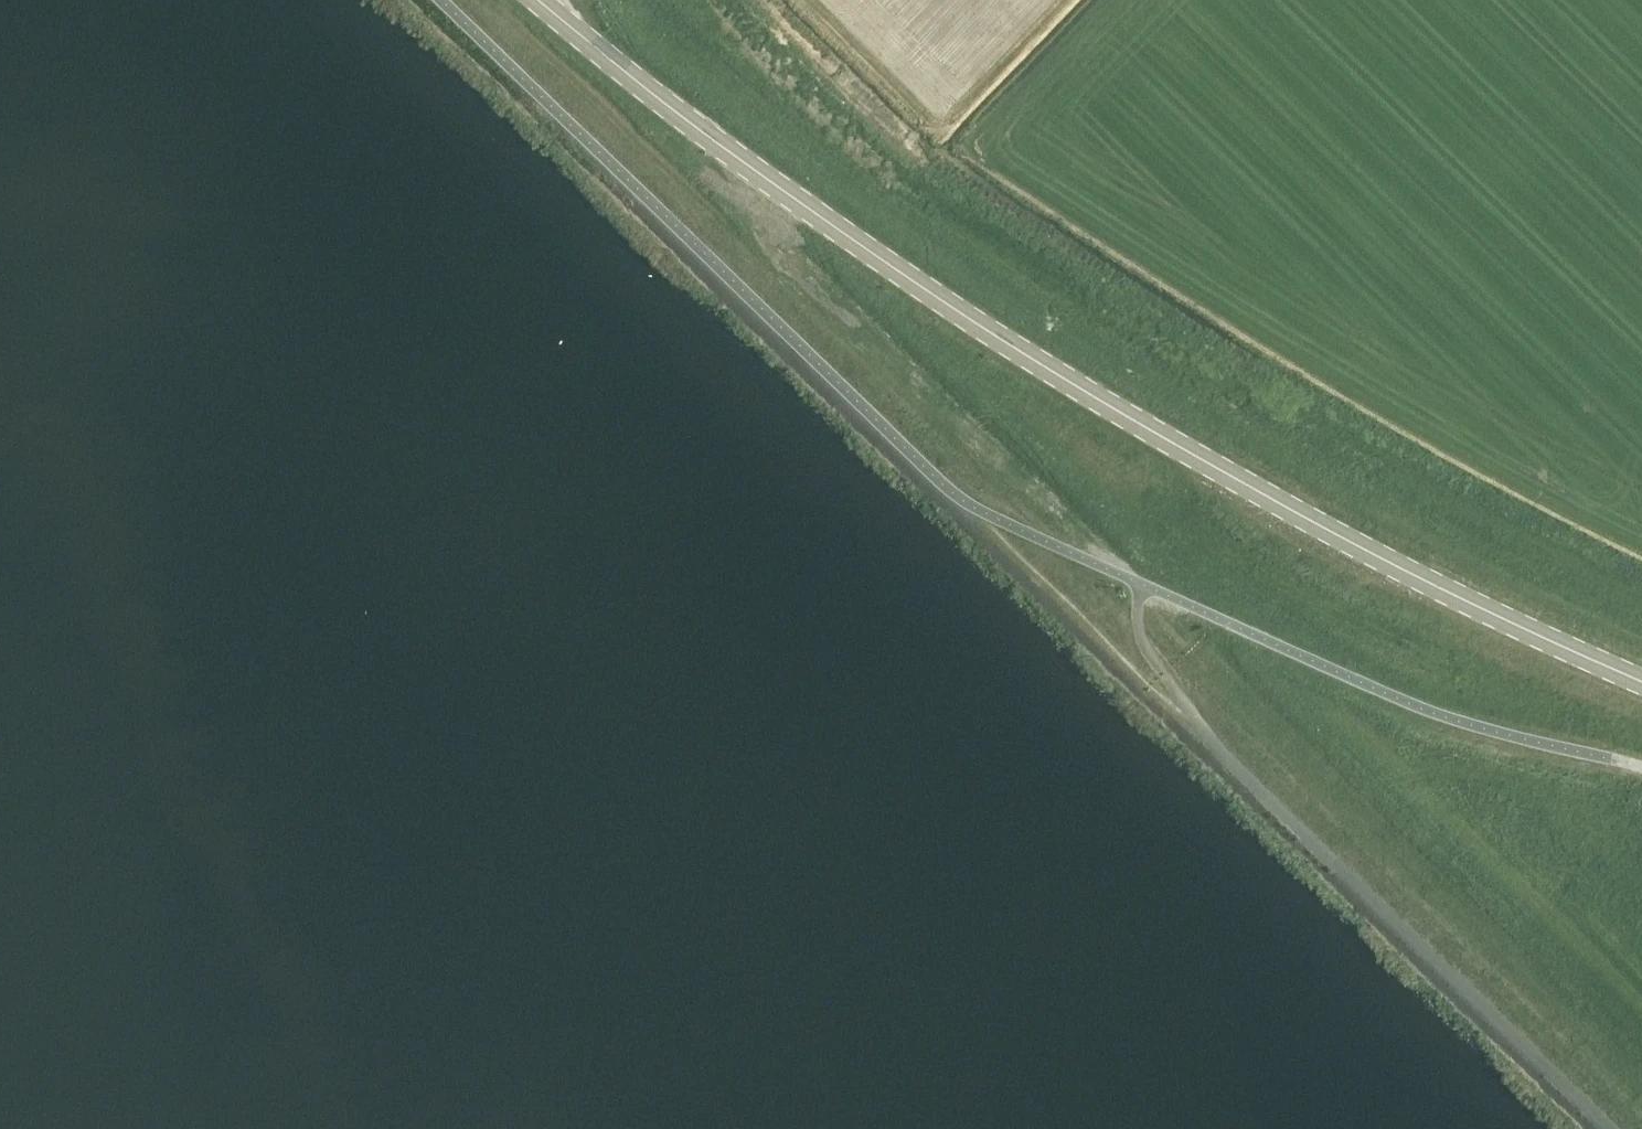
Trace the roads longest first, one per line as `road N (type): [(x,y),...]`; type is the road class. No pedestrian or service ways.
road 1 (secondary): [(1641,683),(1471,606),(1035,365),(723,142),(543,0)]

